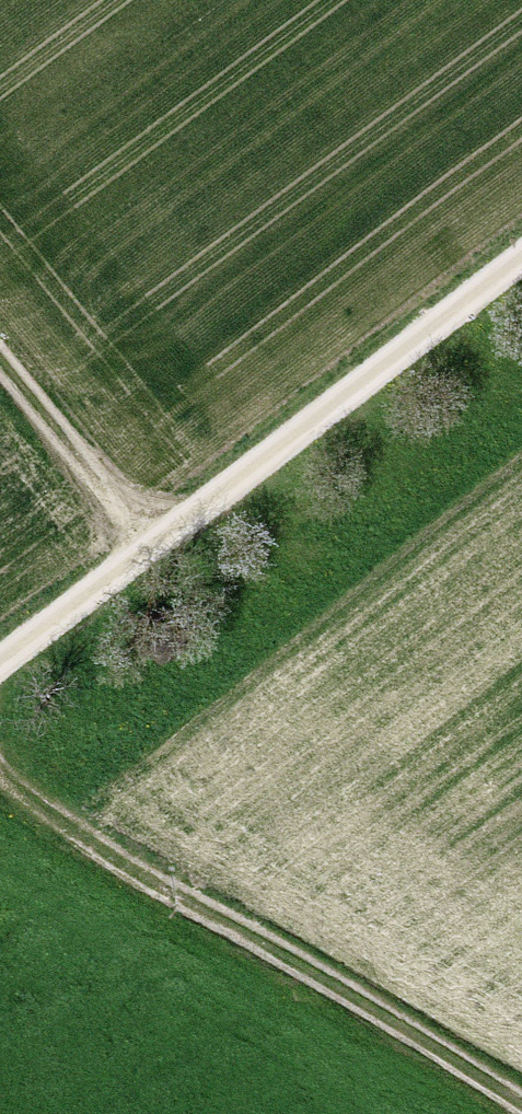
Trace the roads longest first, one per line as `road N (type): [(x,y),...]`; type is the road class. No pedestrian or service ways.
road 1 (unclassified): [(521,258),(0,663)]
road 2 (track): [(0,785),(11,799),(506,1113)]
road 3 (track): [(0,357),(154,548)]

